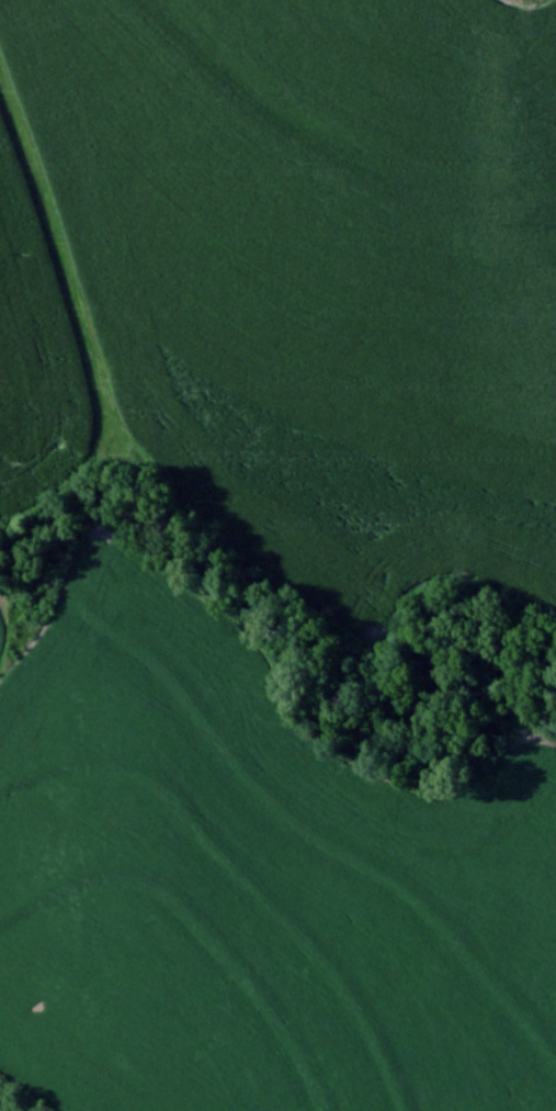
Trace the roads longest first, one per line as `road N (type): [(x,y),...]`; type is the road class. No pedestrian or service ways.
road 1 (track): [(0,90),(113,445)]

